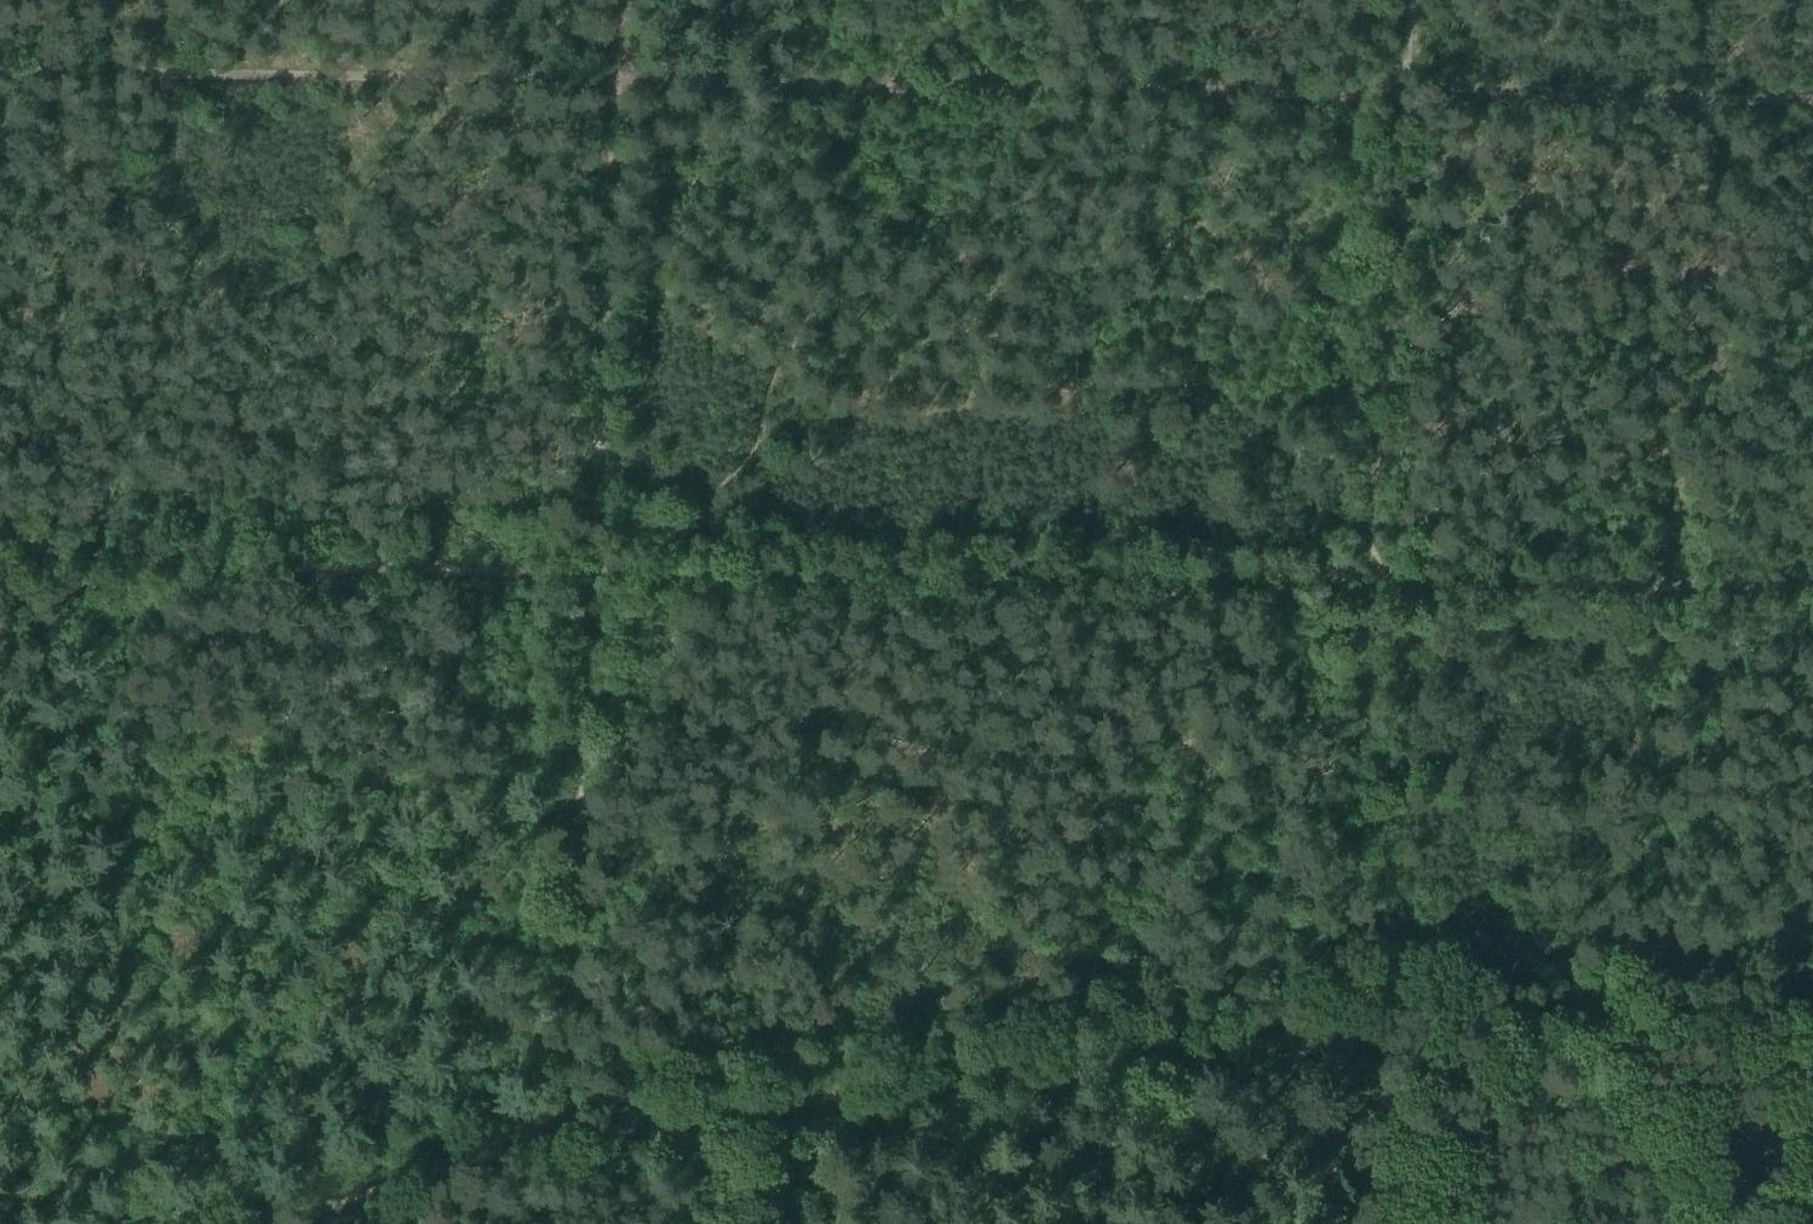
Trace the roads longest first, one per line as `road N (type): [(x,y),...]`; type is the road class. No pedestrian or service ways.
road 1 (track): [(290,1223),(427,1168),(568,1132),(1351,1009),(1812,1012)]
road 2 (track): [(1812,572),(585,560)]
road 3 (track): [(1351,1009),(1412,0)]
road 4 (track): [(585,560),(0,554)]
road 5 (track): [(568,1132),(567,913),(585,560)]
road 6 (track): [(585,560),(614,0)]

